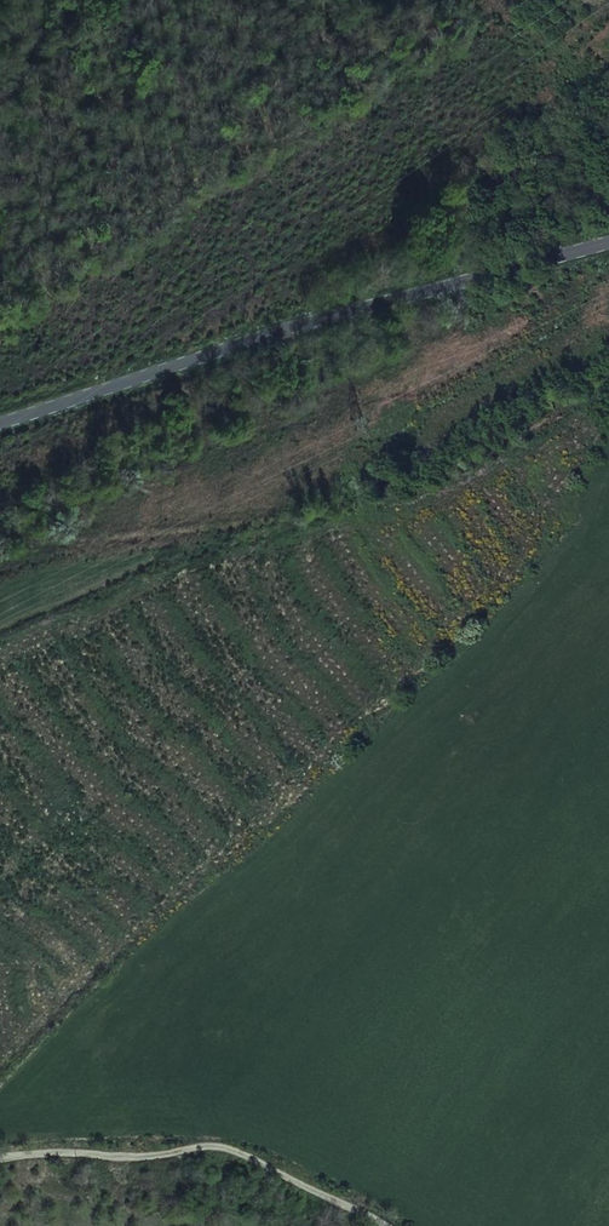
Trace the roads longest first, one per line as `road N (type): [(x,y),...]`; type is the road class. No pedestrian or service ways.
road 1 (unclassified): [(0,422),(283,330),(608,242)]
road 2 (track): [(0,1158),(142,1157),(214,1146),(383,1225)]

